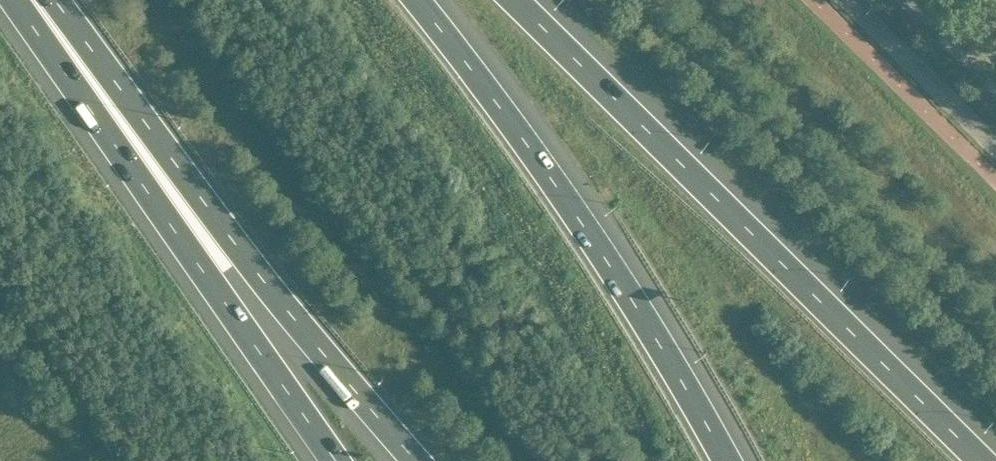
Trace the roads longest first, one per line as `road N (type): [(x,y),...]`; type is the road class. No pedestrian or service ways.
road 1 (motorway): [(974,460),(504,0)]
road 2 (motorway): [(50,0),(265,284),(414,460)]
road 3 (motorway): [(17,0),(32,35),(332,460)]
road 4 (motorway): [(725,460),(646,323),(532,154),(413,0)]
road 5 (unclassified): [(852,0),(995,142)]

